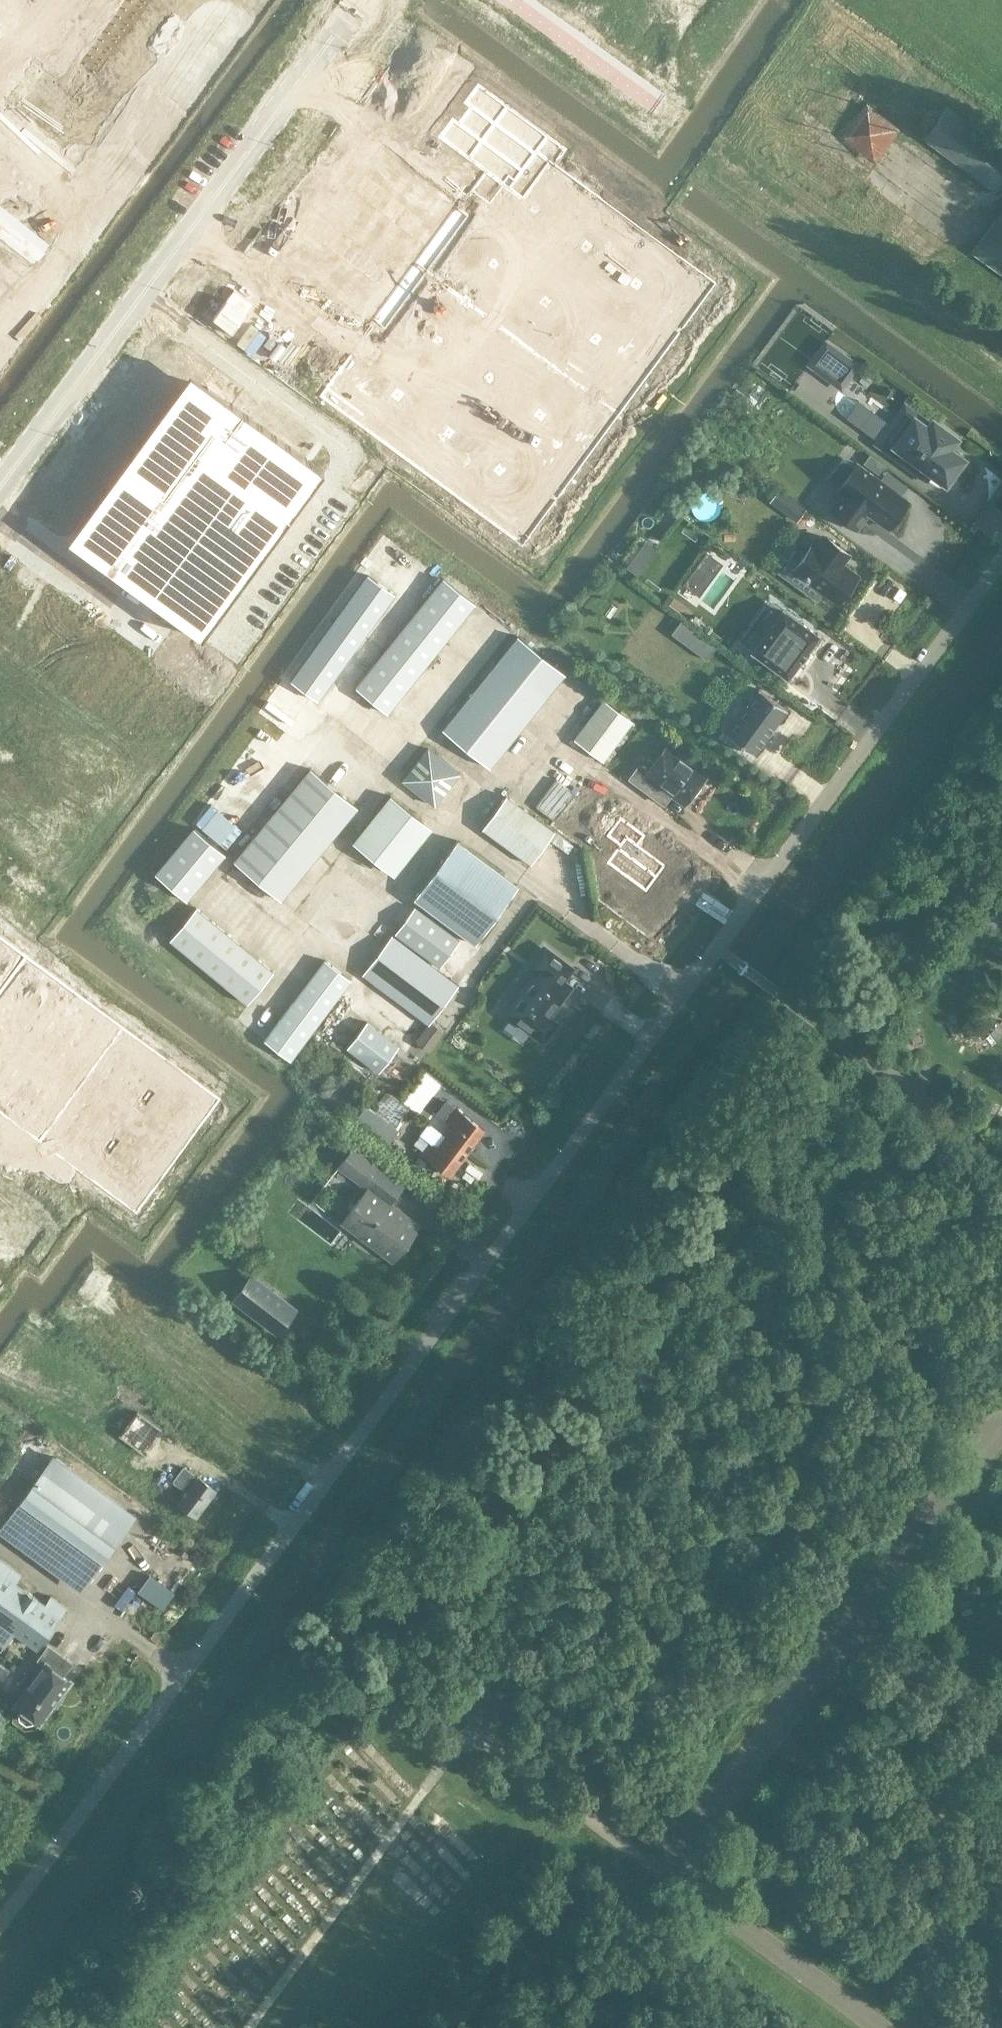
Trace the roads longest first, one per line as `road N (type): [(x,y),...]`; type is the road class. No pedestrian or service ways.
road 1 (unclassified): [(0,1924),(1001,558)]
road 2 (unclassified): [(341,23),(0,486)]
road 3 (track): [(183,1452),(293,1525)]

